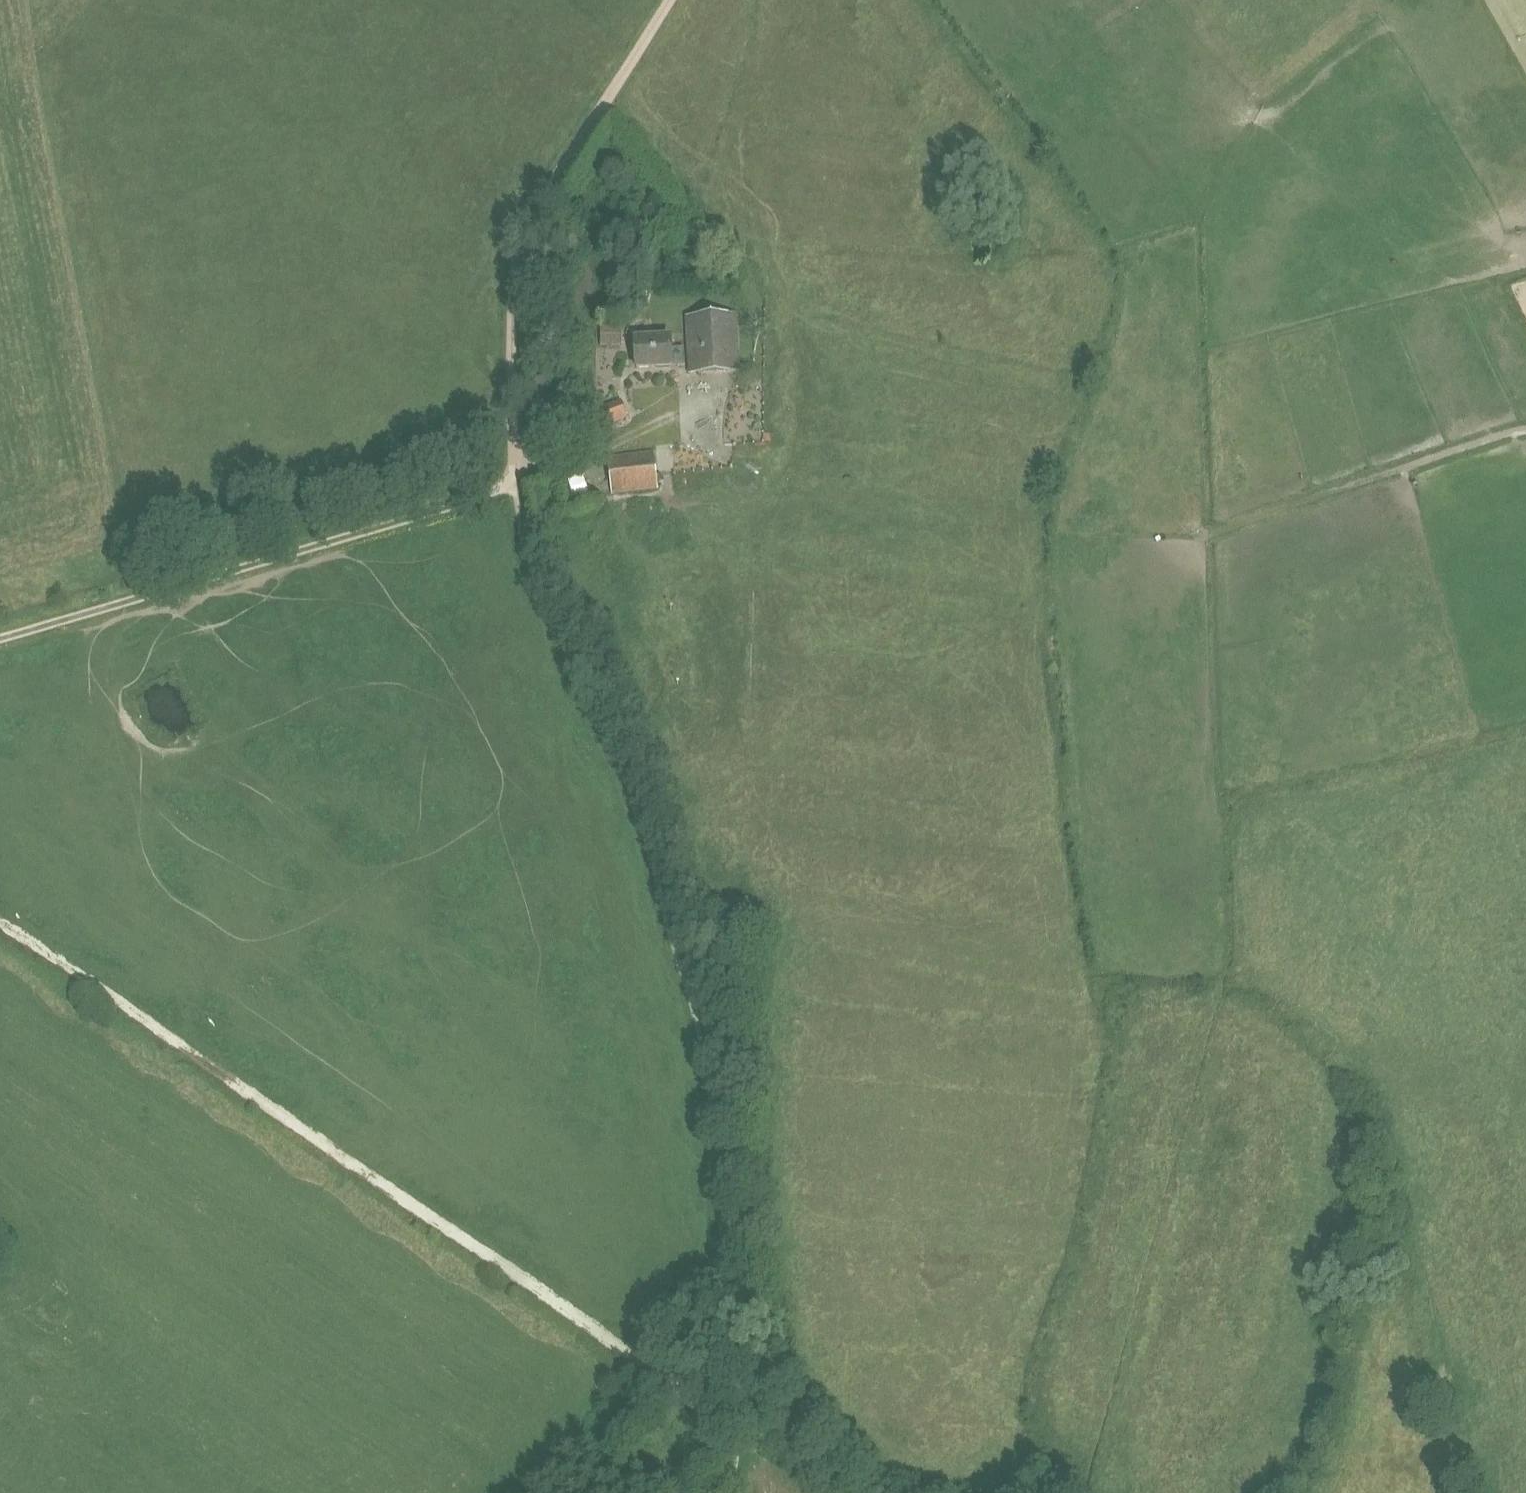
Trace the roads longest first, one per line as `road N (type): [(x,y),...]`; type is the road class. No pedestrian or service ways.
road 1 (unclassified): [(0,639),(514,485),(522,250),(676,0)]
road 2 (track): [(0,922),(741,1423)]
road 3 (track): [(516,345),(559,338),(578,374),(628,387),(685,385),(689,469)]

